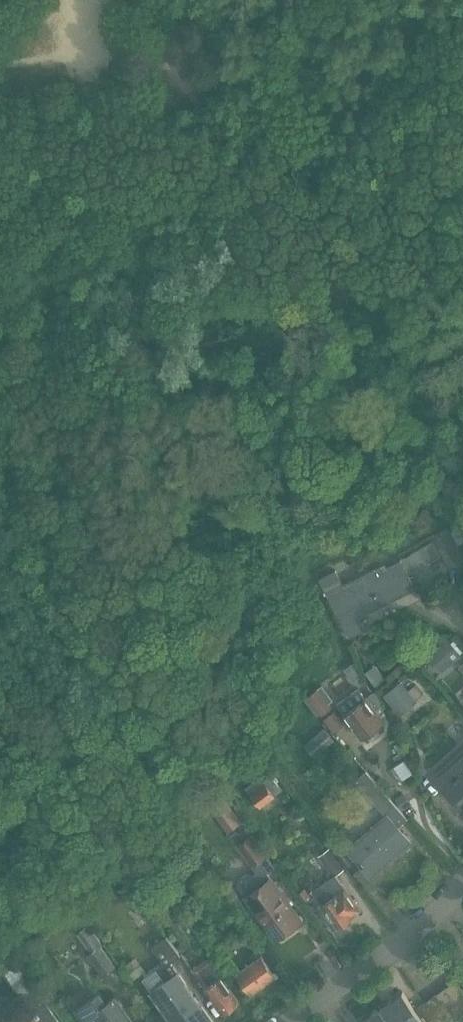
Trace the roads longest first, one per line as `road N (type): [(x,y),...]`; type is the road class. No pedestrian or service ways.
road 1 (unclassified): [(293,1021),(462,888)]

